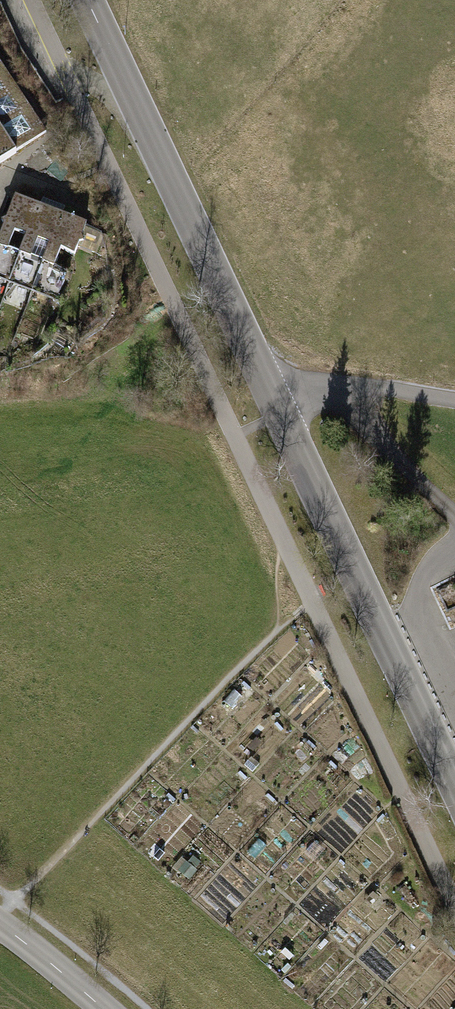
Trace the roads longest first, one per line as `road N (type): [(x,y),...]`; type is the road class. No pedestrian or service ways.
road 1 (tertiary): [(454,783),(88,0)]
road 2 (tertiary): [(104,1008),(0,924)]
road 3 (track): [(323,391),(377,386),(454,399)]

